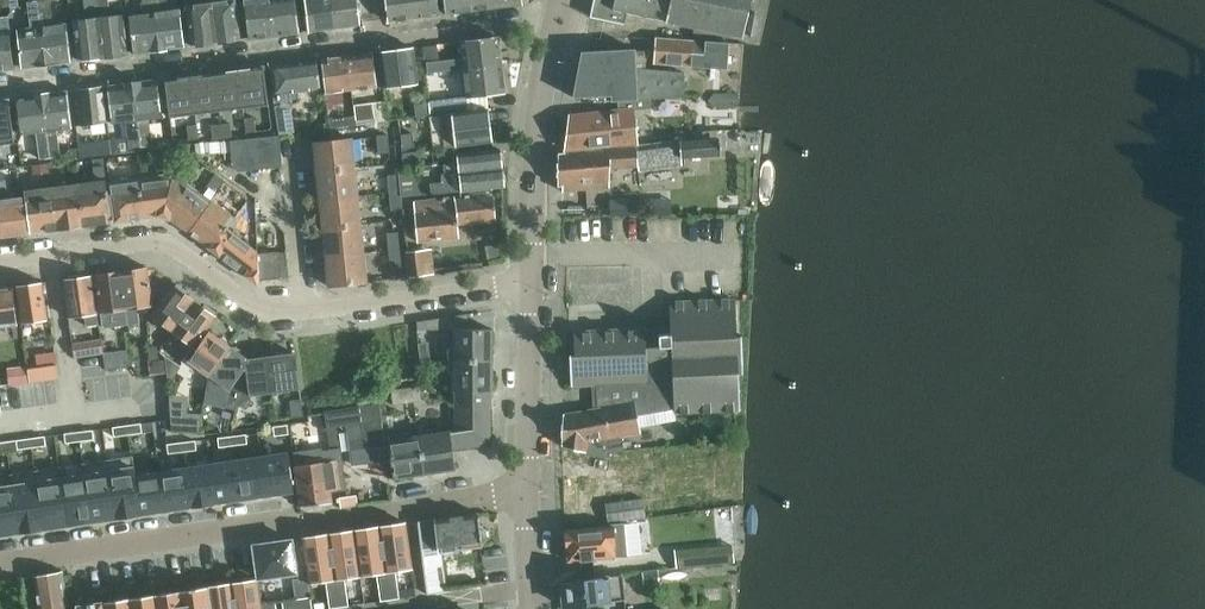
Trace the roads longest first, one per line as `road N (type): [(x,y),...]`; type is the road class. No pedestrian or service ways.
road 1 (residential): [(554,19),(0,88)]
road 2 (residential): [(0,263),(162,248),(284,315),(529,285)]
road 3 (residential): [(0,563),(532,485)]
road 4 (tertiary): [(529,285),(554,19)]
road 5 (tertiary): [(532,485),(529,285)]
road 6 (tertiary): [(535,608),(532,485)]

